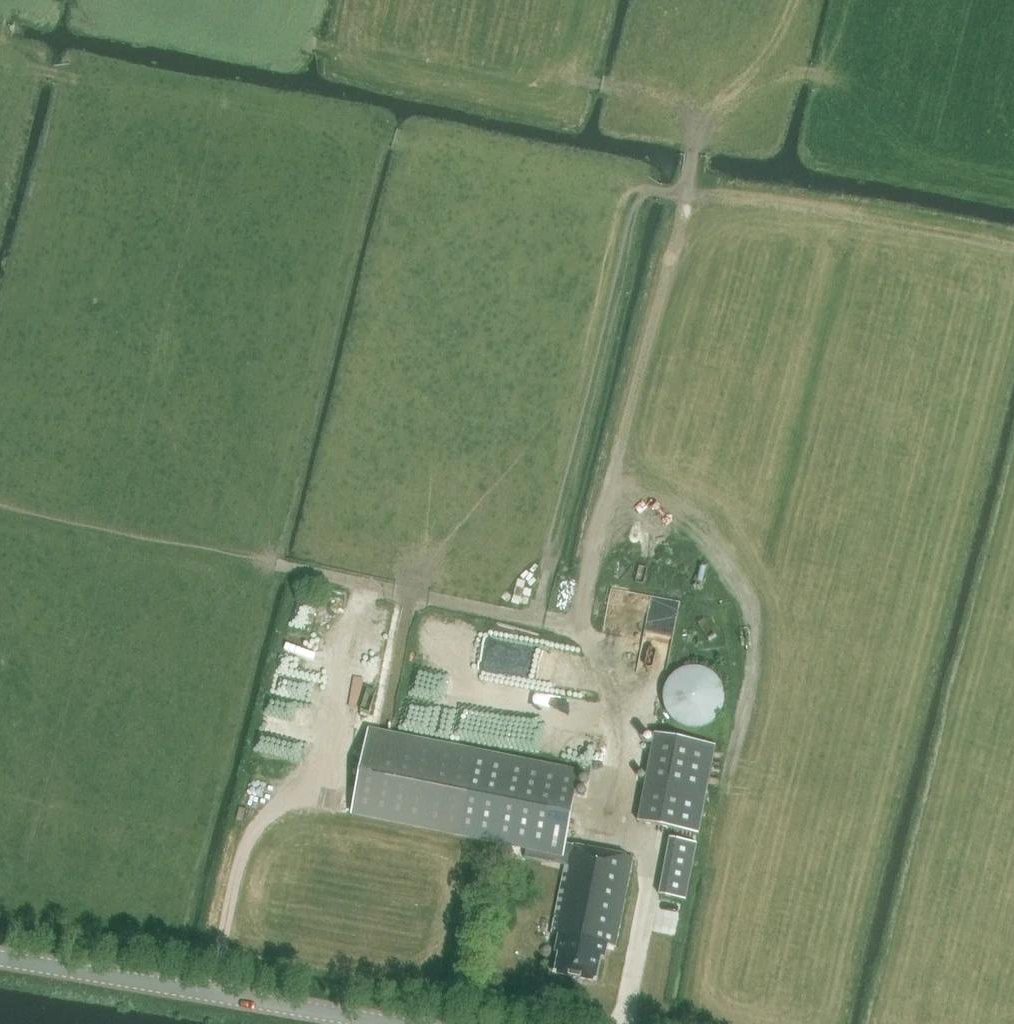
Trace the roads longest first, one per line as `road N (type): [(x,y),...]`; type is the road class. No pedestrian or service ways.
road 1 (tertiary): [(417,1023),(0,954)]

